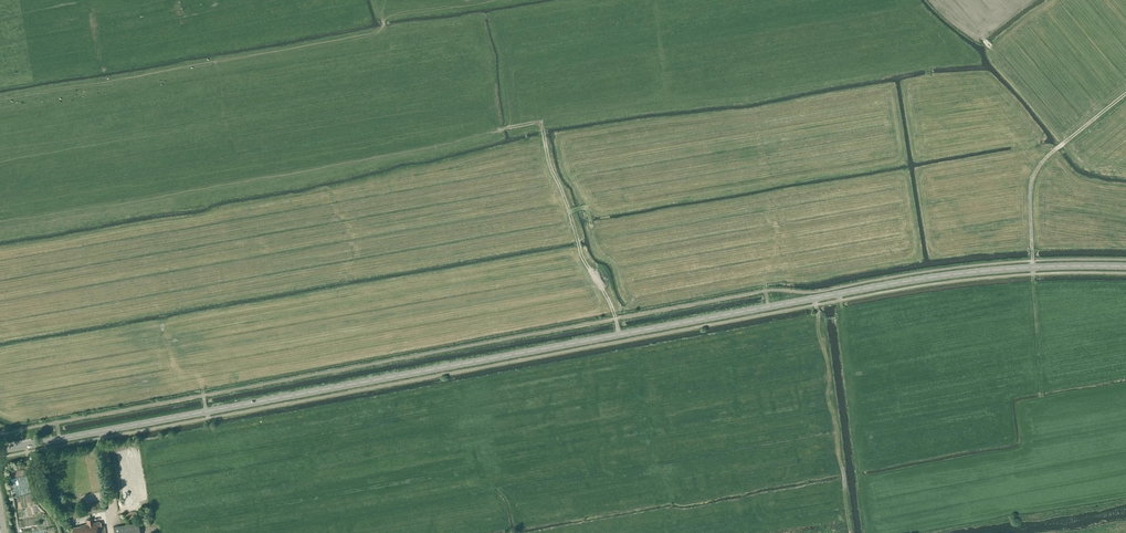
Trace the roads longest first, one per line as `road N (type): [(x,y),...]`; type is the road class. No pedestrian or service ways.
road 1 (tertiary): [(1125,267),(1032,267),(885,285),(51,441)]

